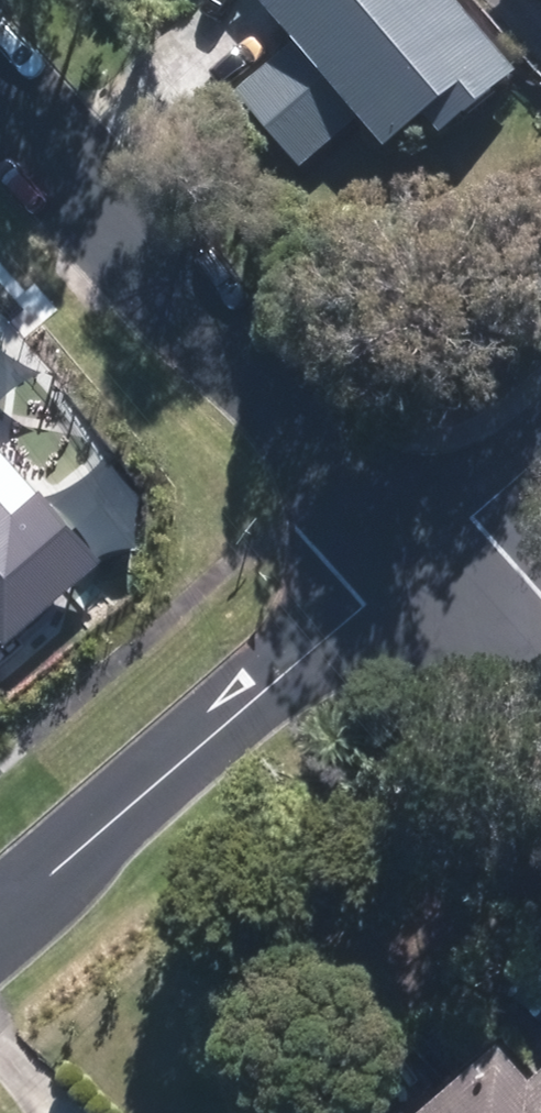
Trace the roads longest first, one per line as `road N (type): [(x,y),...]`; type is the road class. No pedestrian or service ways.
road 1 (residential): [(416,561),(0,103)]
road 2 (residential): [(0,921),(416,561)]
road 3 (residential): [(540,705),(416,561)]
road 4 (residential): [(416,561),(540,453)]

